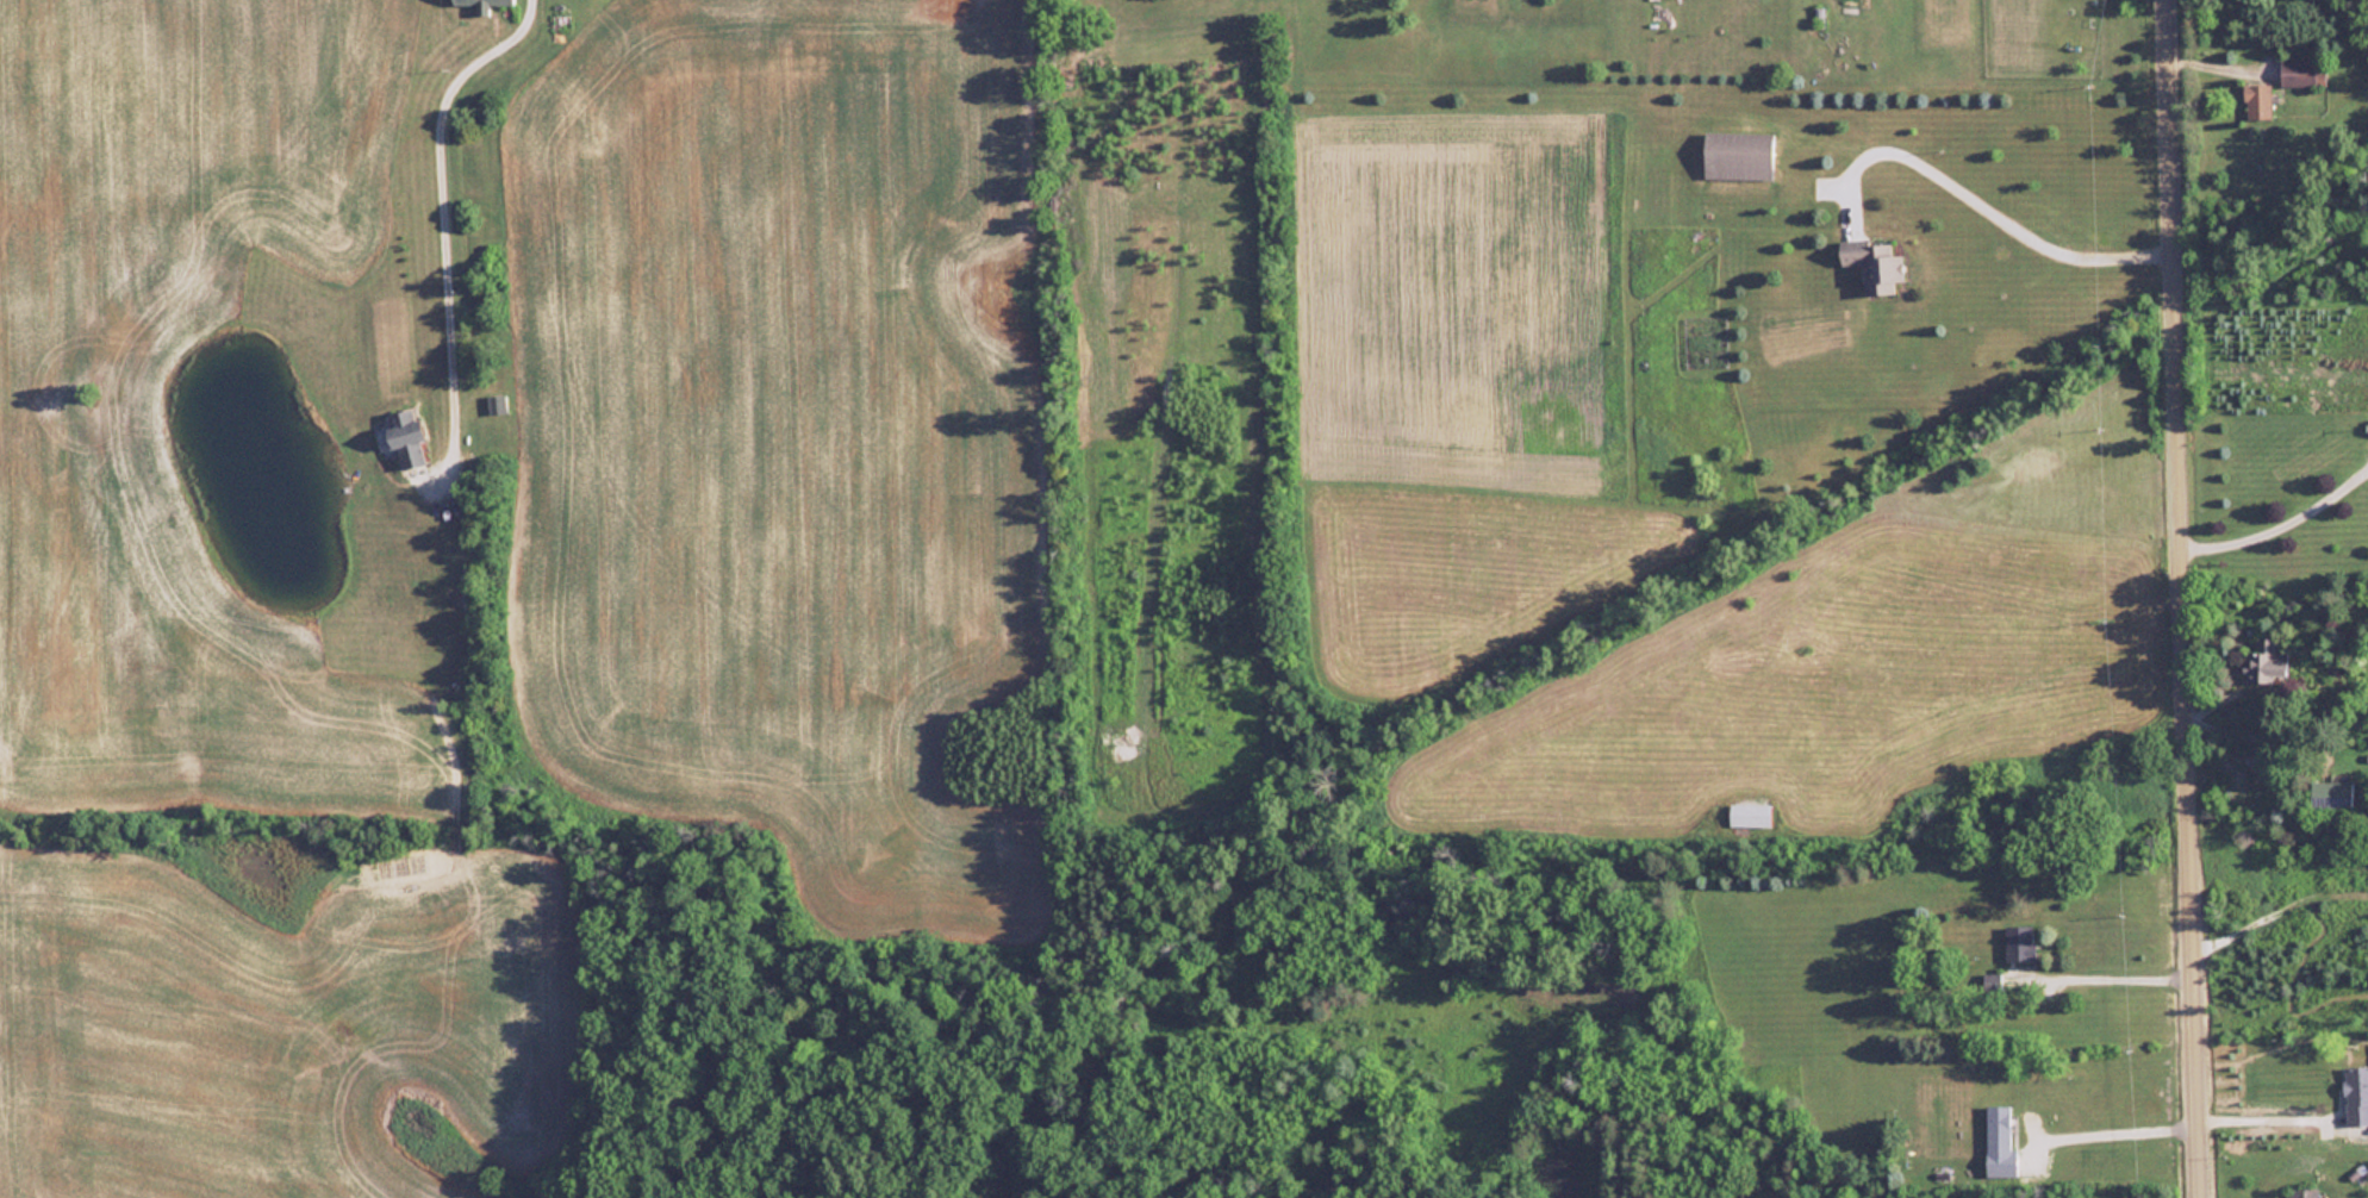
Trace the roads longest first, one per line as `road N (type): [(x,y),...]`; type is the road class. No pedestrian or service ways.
road 1 (residential): [(2204,1197),(2166,0)]

